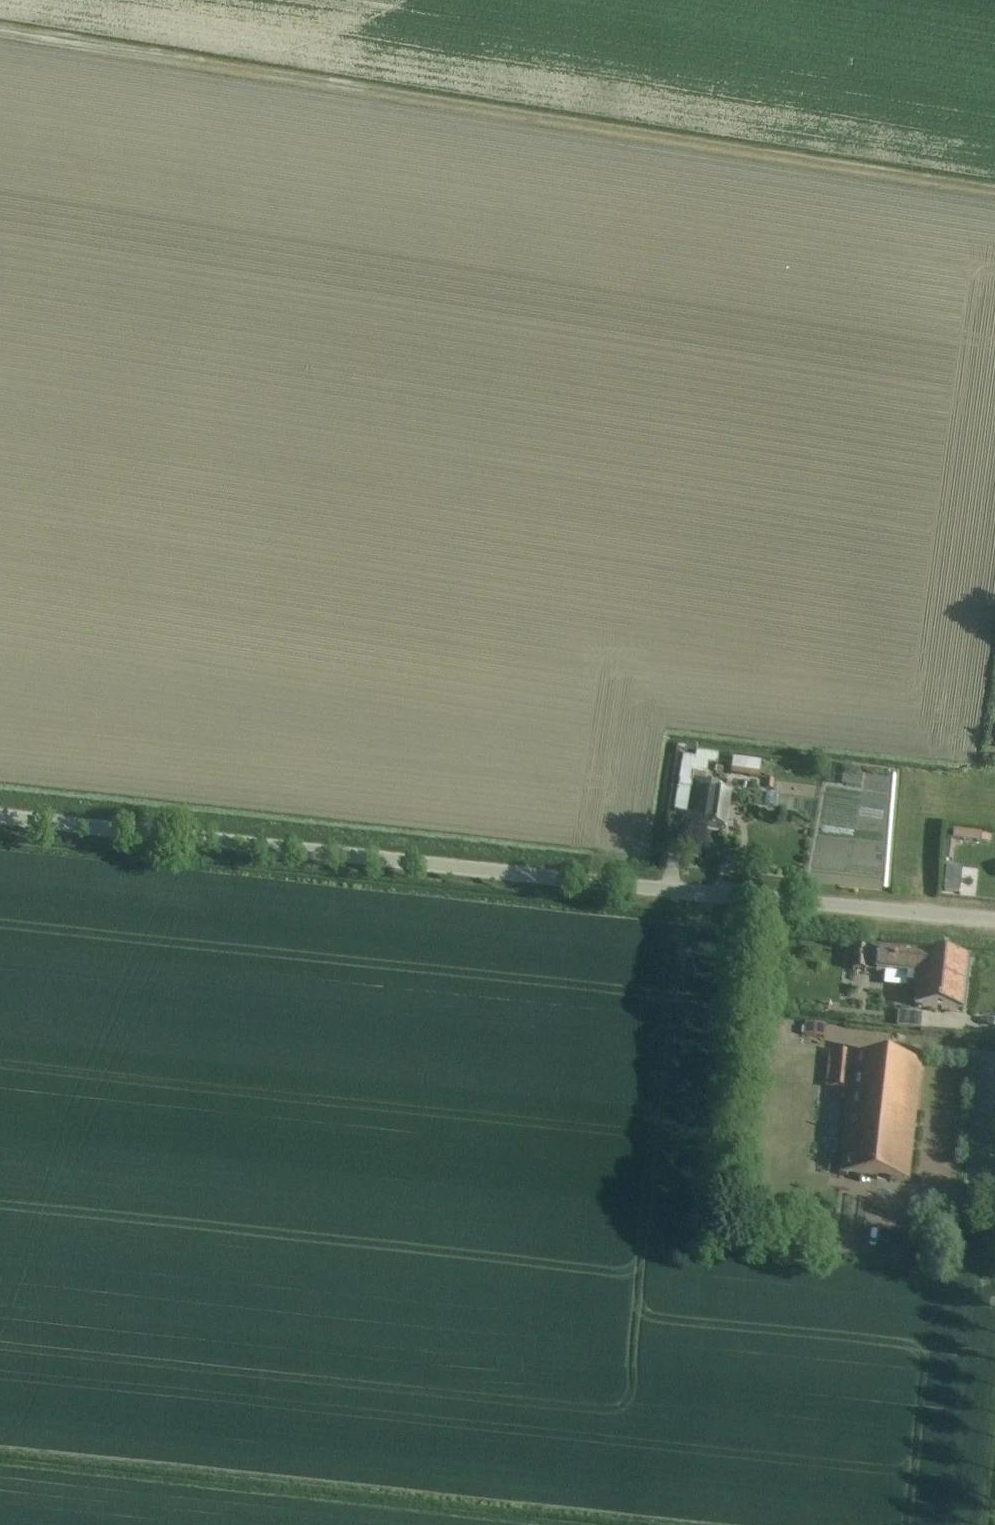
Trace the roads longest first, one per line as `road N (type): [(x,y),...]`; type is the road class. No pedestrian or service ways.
road 1 (unclassified): [(994,921),(0,814)]

